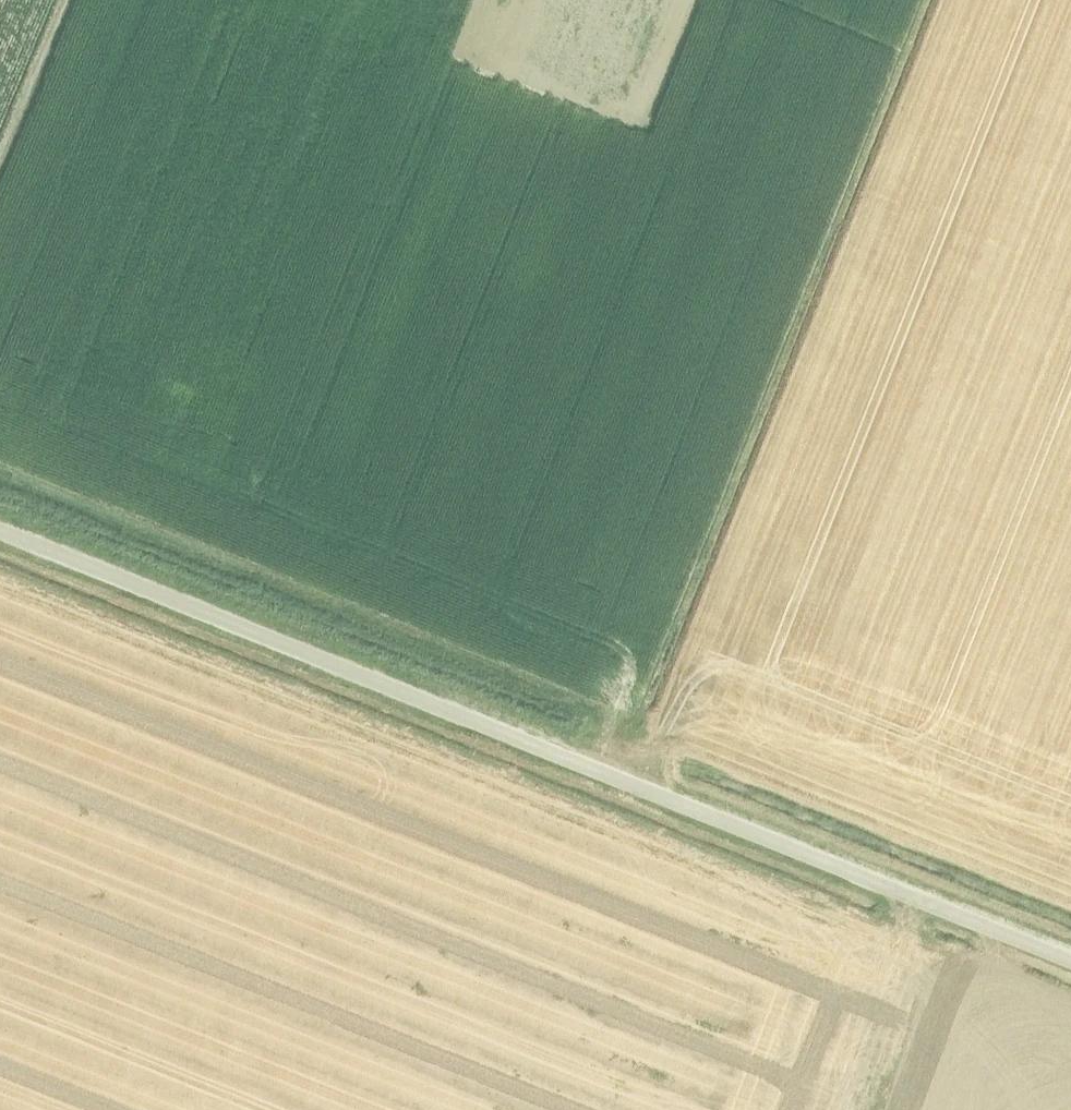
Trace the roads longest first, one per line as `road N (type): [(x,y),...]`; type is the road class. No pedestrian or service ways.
road 1 (unclassified): [(1070,965),(503,727),(0,531)]

